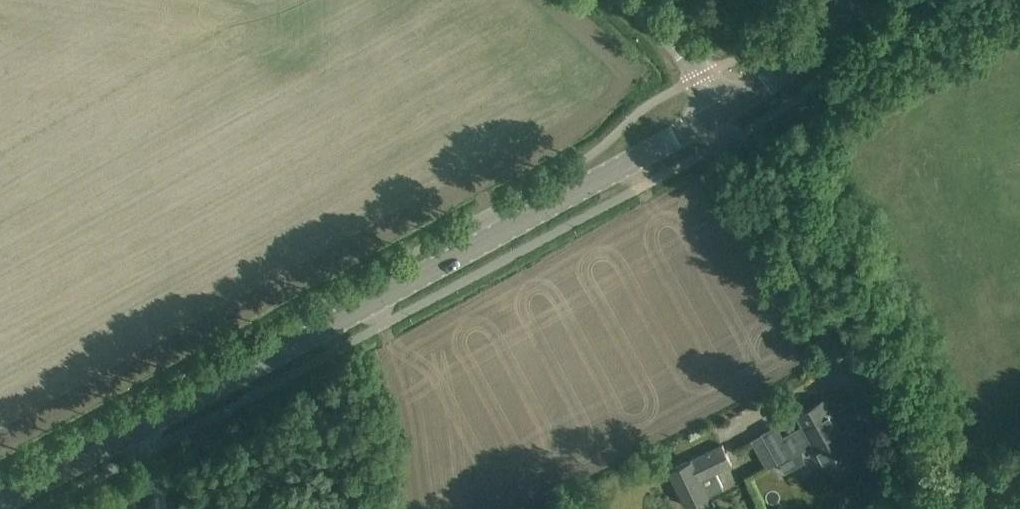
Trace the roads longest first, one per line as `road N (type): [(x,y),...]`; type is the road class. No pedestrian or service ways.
road 1 (tertiary): [(137,428),(720,112)]
road 2 (tertiary): [(720,112),(786,74),(852,0)]
road 3 (tertiary): [(0,502),(137,428)]
road 4 (tertiary): [(720,112),(680,46),(621,0)]

